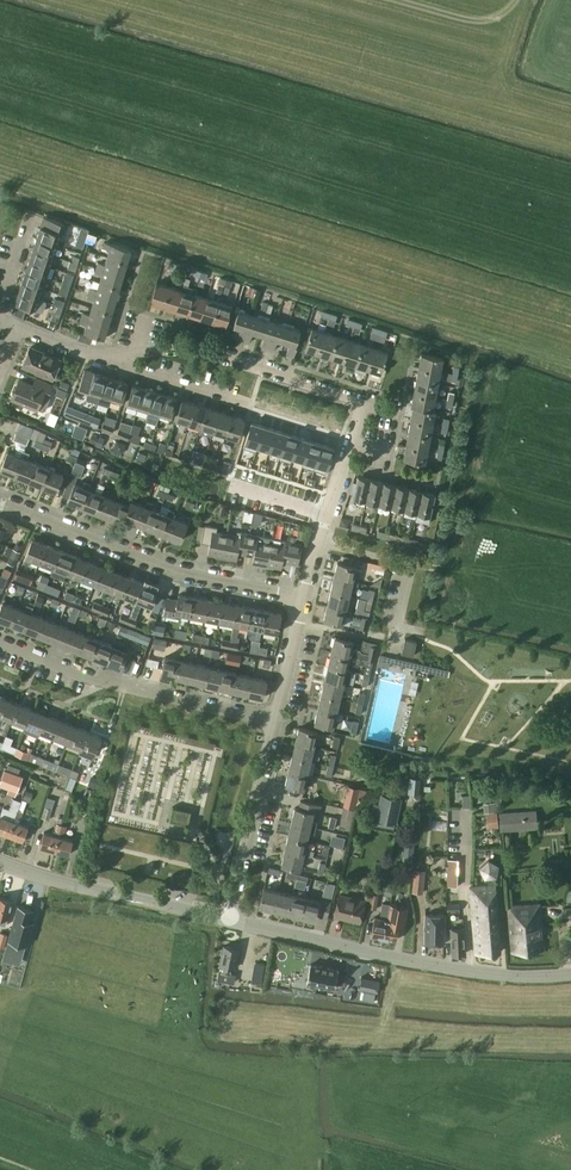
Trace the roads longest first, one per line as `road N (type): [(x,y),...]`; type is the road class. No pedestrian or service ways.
road 1 (residential): [(303,599),(361,406),(196,352),(138,353)]
road 2 (tertiary): [(570,975),(420,963),(230,919)]
road 3 (residential): [(303,599),(172,574),(0,503)]
road 4 (residential): [(273,723),(100,683),(0,643)]
road 5 (tertiary): [(230,919),(0,864)]
road 6 (residential): [(230,919),(273,723)]
road 7 (residential): [(242,403),(92,354)]
road 8 (residential): [(273,723),(303,599)]

